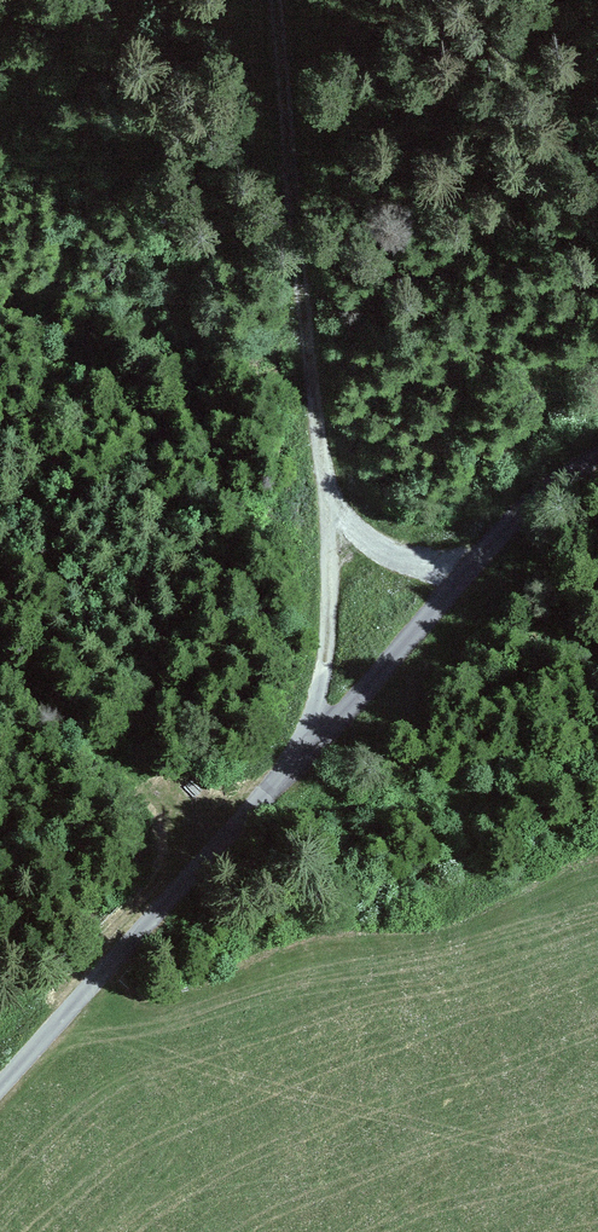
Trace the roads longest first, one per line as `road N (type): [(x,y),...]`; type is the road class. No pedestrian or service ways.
road 1 (track): [(0,1087),(315,749),(476,562),(538,502),(597,462)]
road 2 (track): [(315,749),(330,622),(328,496),(277,0)]
road 3 (track): [(0,660),(220,844)]
road 4 (track): [(328,496),(400,552),(476,562)]

